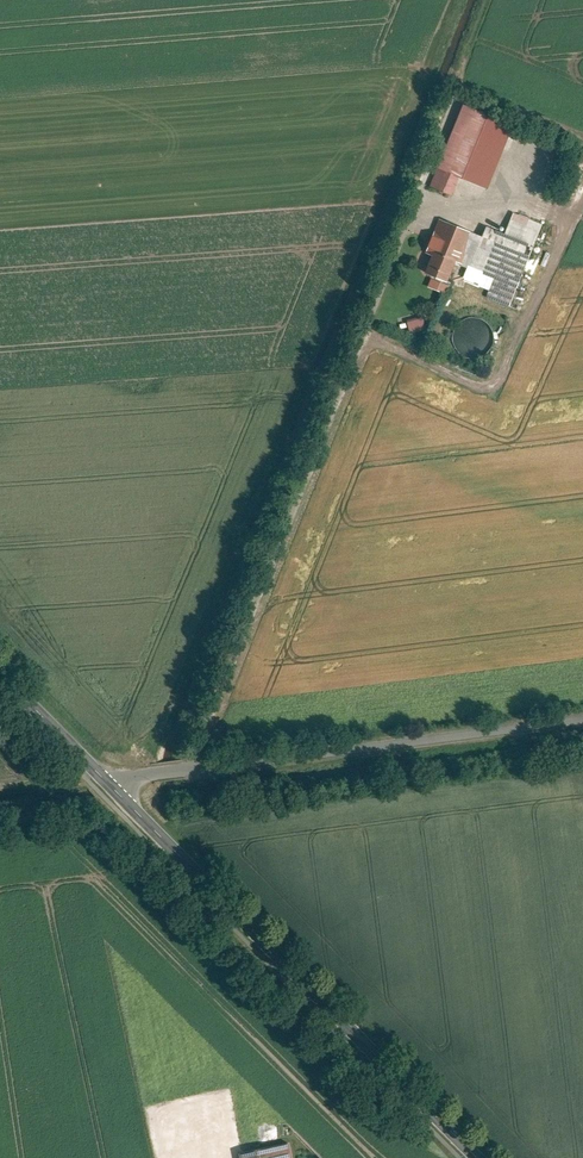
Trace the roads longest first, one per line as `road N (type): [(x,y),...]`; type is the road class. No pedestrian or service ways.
road 1 (tertiary): [(114,785),(479,1157)]
road 2 (unclassified): [(582,723),(114,785)]
road 3 (tertiary): [(0,670),(114,785)]

